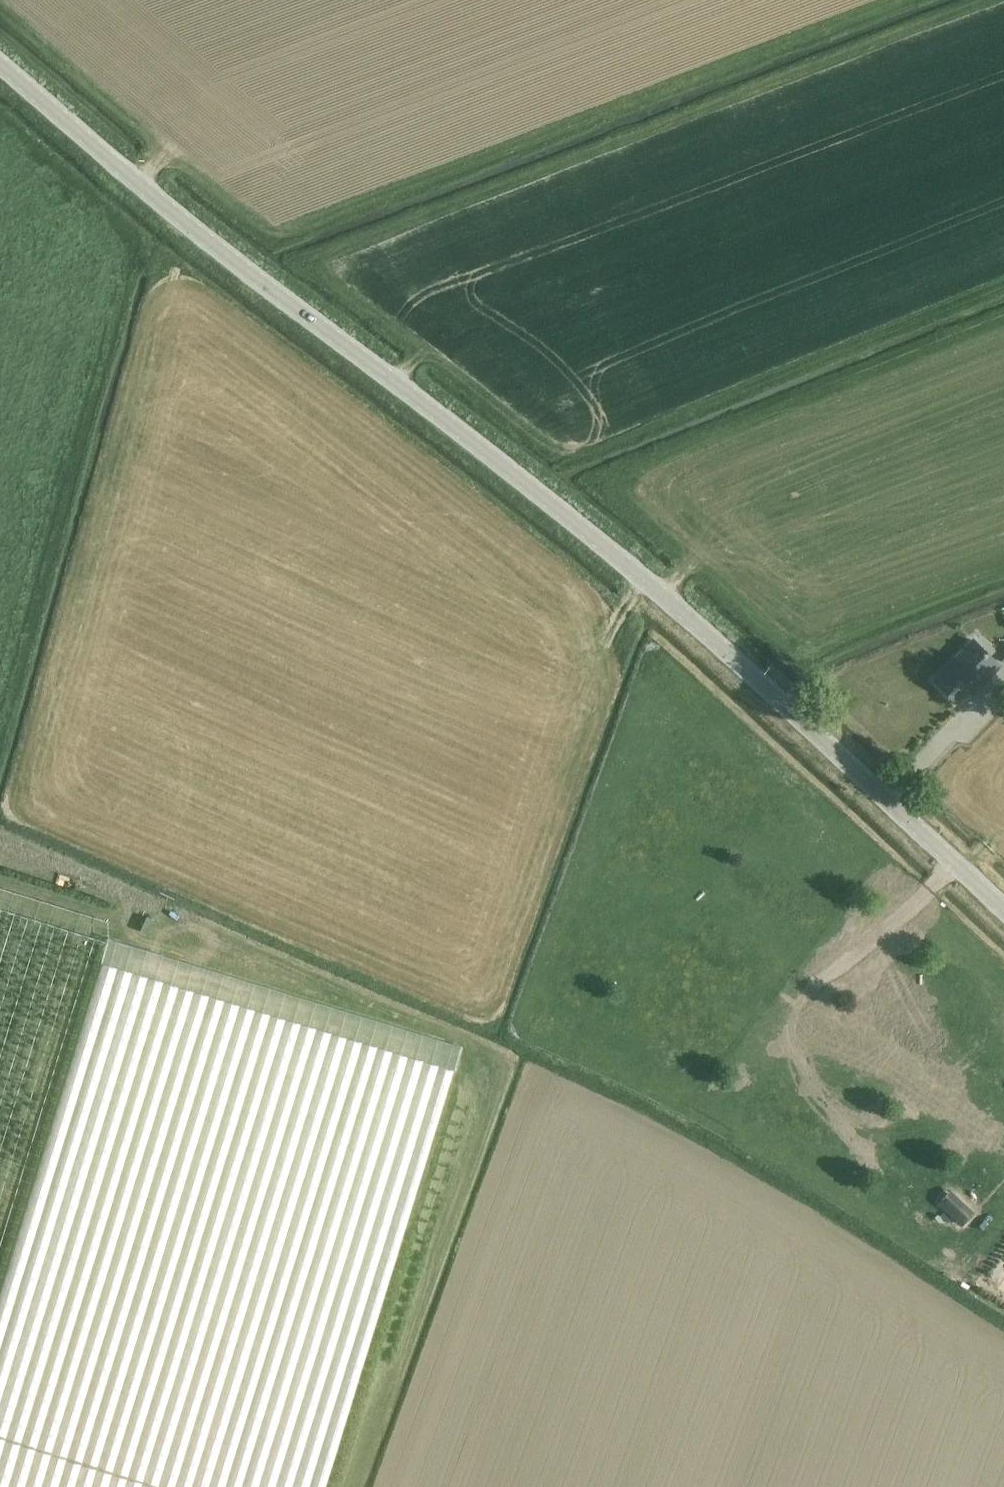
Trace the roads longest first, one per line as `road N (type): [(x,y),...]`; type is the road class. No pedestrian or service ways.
road 1 (unclassified): [(1003,911),(594,535),(260,282),(0,66)]
road 2 (track): [(954,865),(802,992)]

